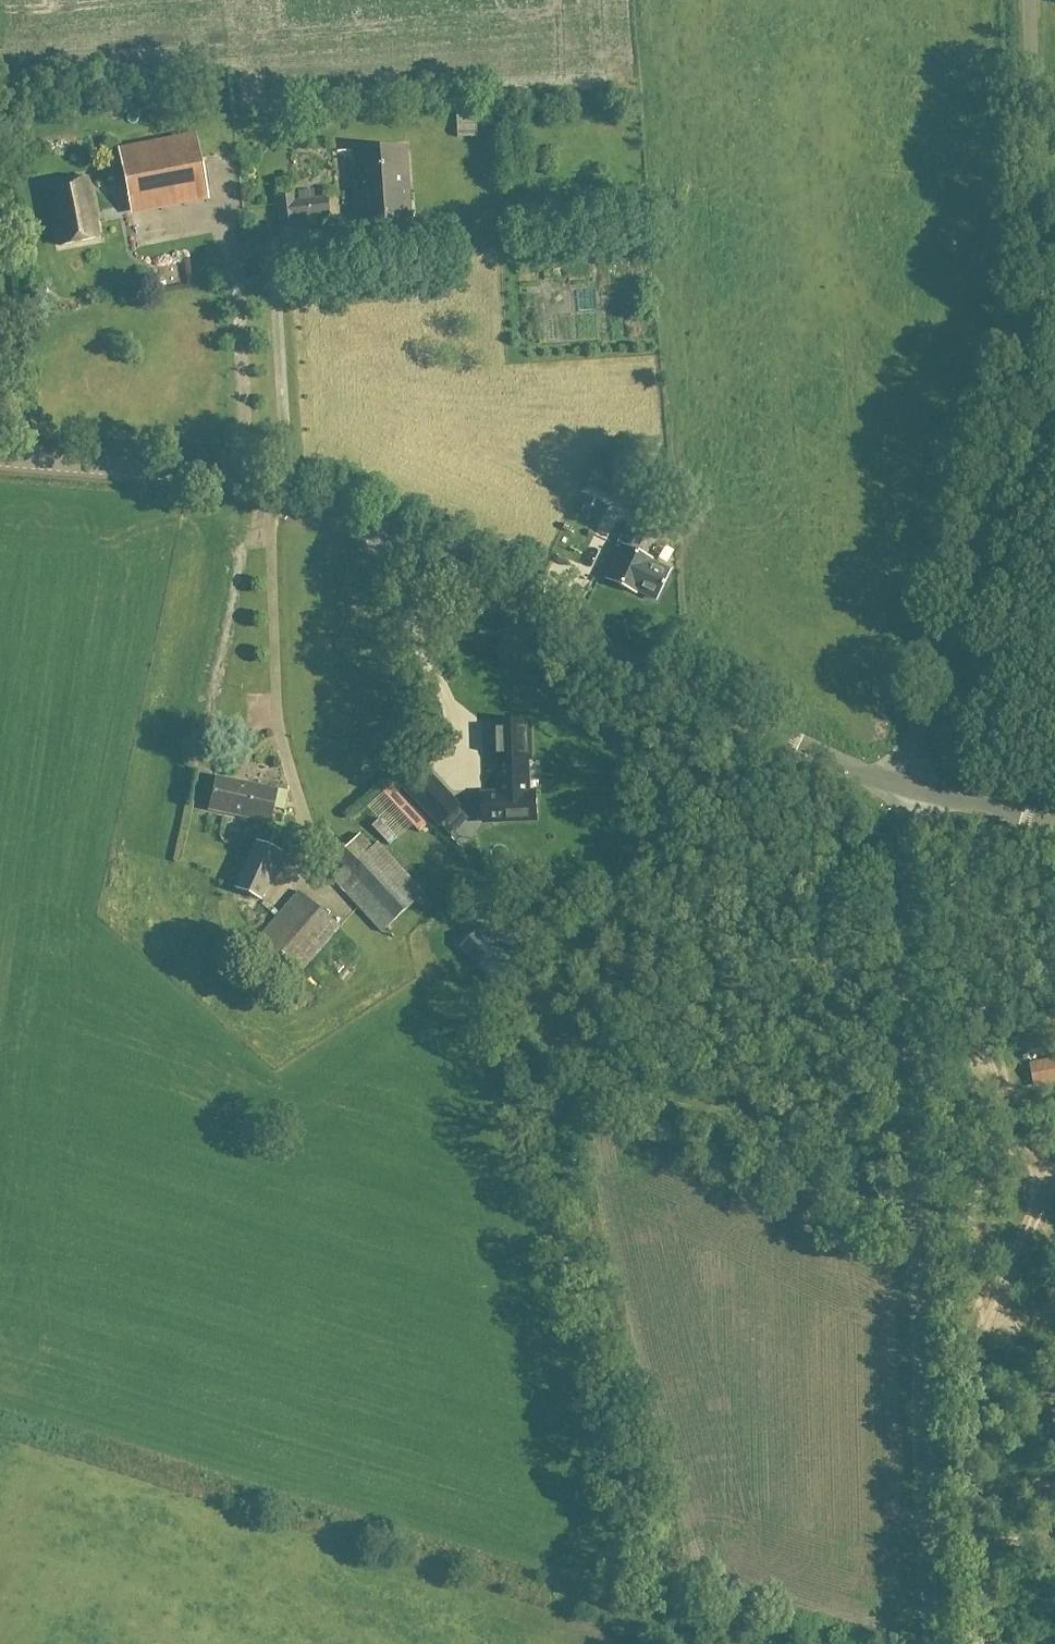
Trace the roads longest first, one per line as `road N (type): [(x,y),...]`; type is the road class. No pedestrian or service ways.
road 1 (unclassified): [(913,793),(831,762),(296,504),(200,478),(0,462)]
road 2 (unclassified): [(928,1643),(914,1529),(913,793)]
road 3 (unclassified): [(913,793),(920,726),(1033,338),(1028,0)]
road 4 (unclassified): [(1054,827),(913,793)]

